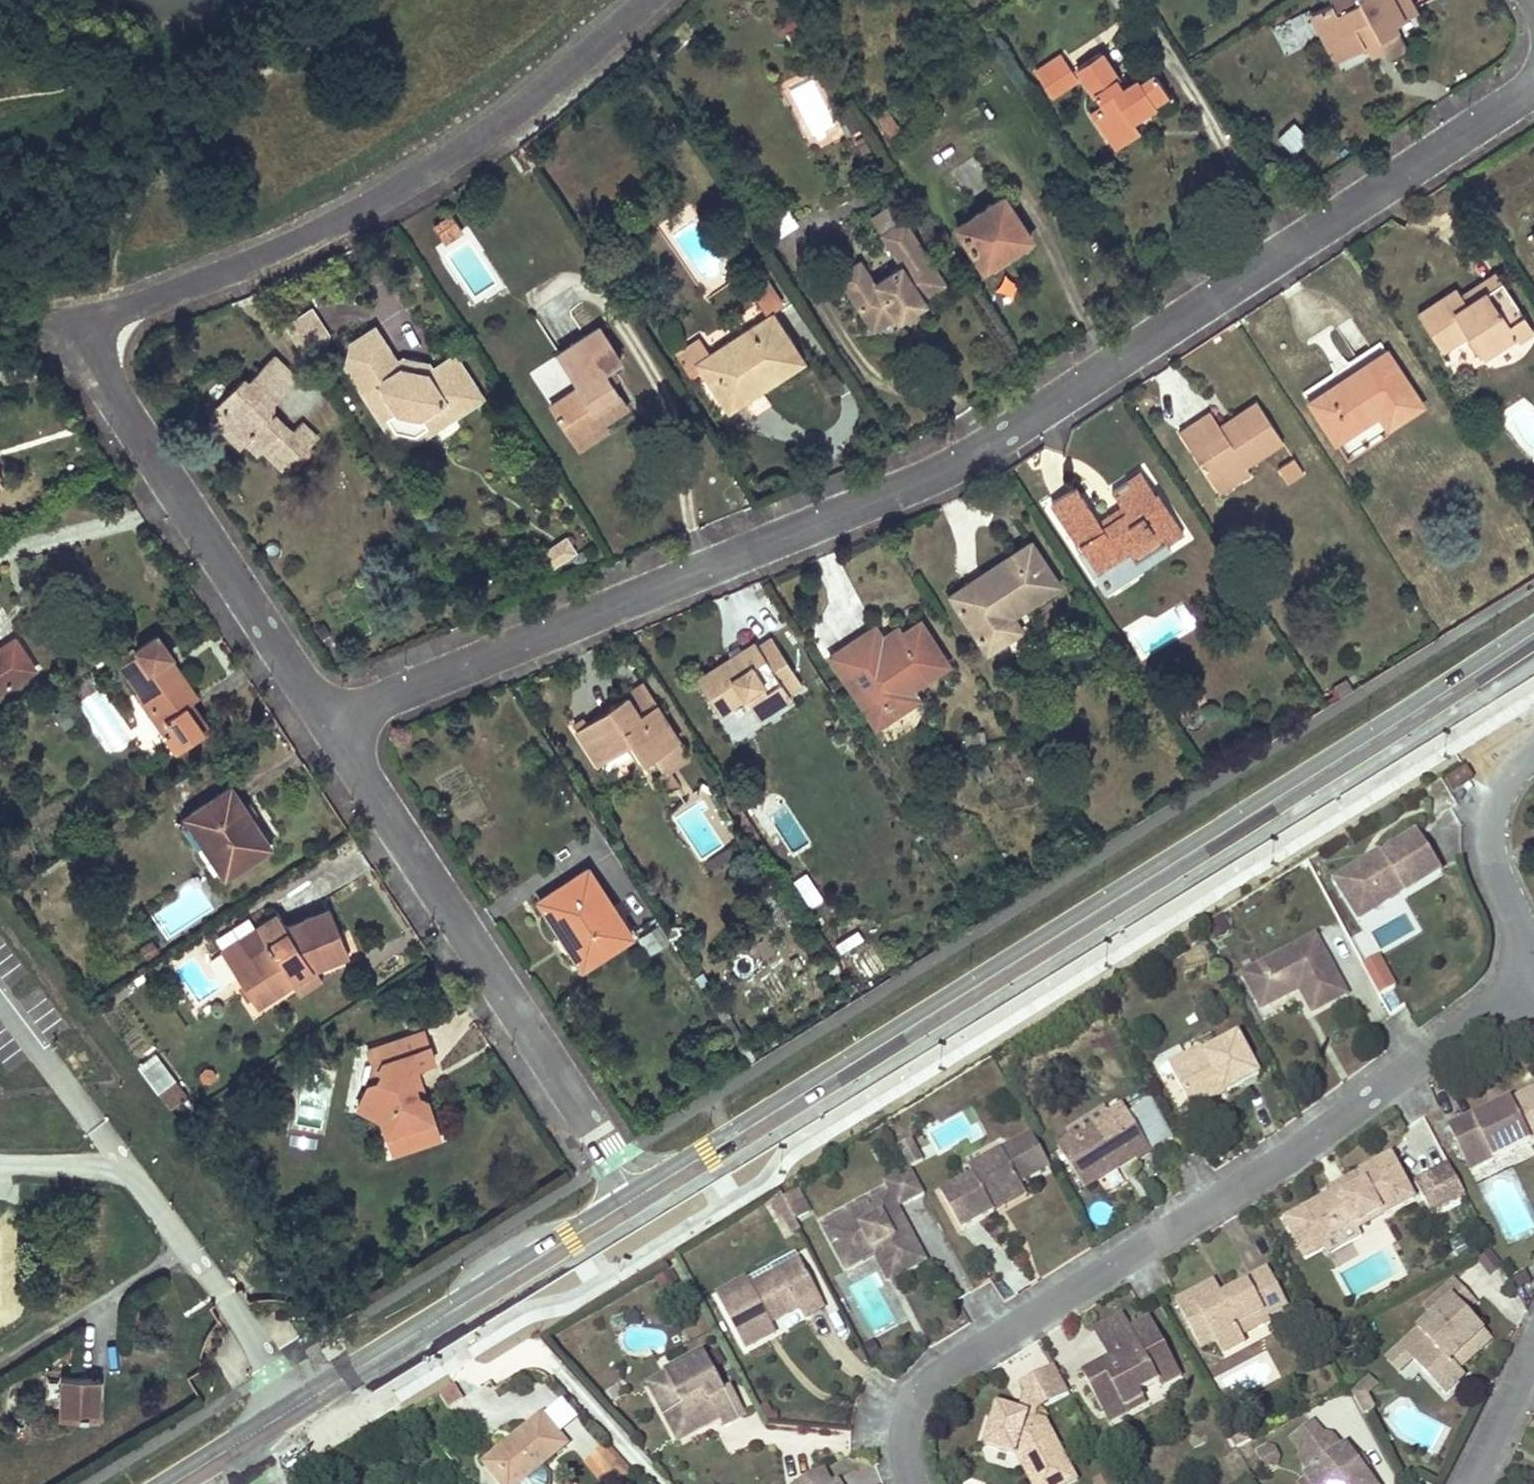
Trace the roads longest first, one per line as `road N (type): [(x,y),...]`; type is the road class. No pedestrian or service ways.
road 1 (residential): [(326,718),(963,461),(1533,87)]
road 2 (residential): [(326,718),(94,366),(91,327),(293,244),(415,178),(502,123),(649,0)]
road 3 (secondary): [(639,1203),(1533,645)]
road 4 (residential): [(1533,976),(1336,1120),(940,1374),(910,1415),(906,1444),(915,1483)]
road 5 (residential): [(639,1203),(326,718)]
road 6 (secondary): [(236,1452),(639,1203)]
road 7 (residential): [(1533,754),(1497,798),(1489,842),(1533,976)]
road 8 (residential): [(1471,1483),(1533,1353)]

